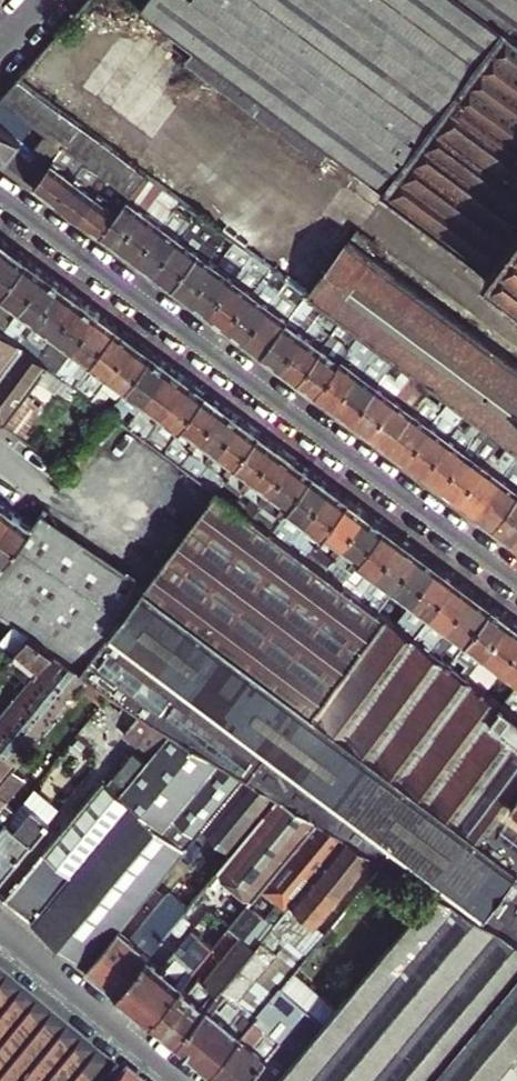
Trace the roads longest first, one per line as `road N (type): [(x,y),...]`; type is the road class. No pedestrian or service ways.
road 1 (residential): [(0,204),(516,585)]
road 2 (residential): [(168,1080),(0,941)]

